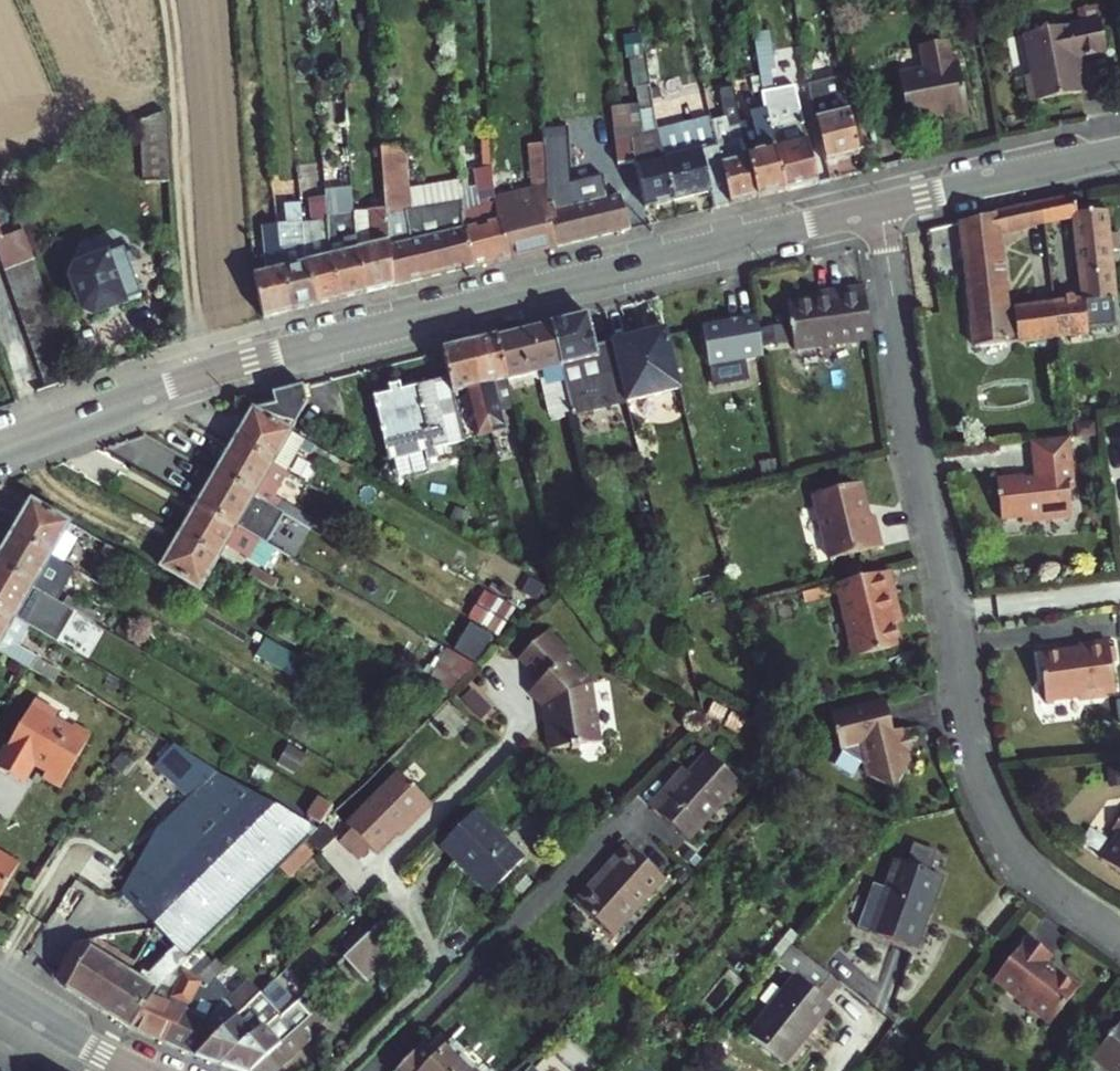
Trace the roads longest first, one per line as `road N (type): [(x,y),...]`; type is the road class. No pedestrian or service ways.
road 1 (secondary): [(880,208),(248,360),(0,447)]
road 2 (residential): [(880,208),(908,426),(942,556),(977,773),(1025,865),(1119,930)]
road 3 (track): [(163,0),(202,374)]
road 4 (secondary): [(1119,153),(880,208)]
road 5 (secondary): [(0,994),(134,1070)]

